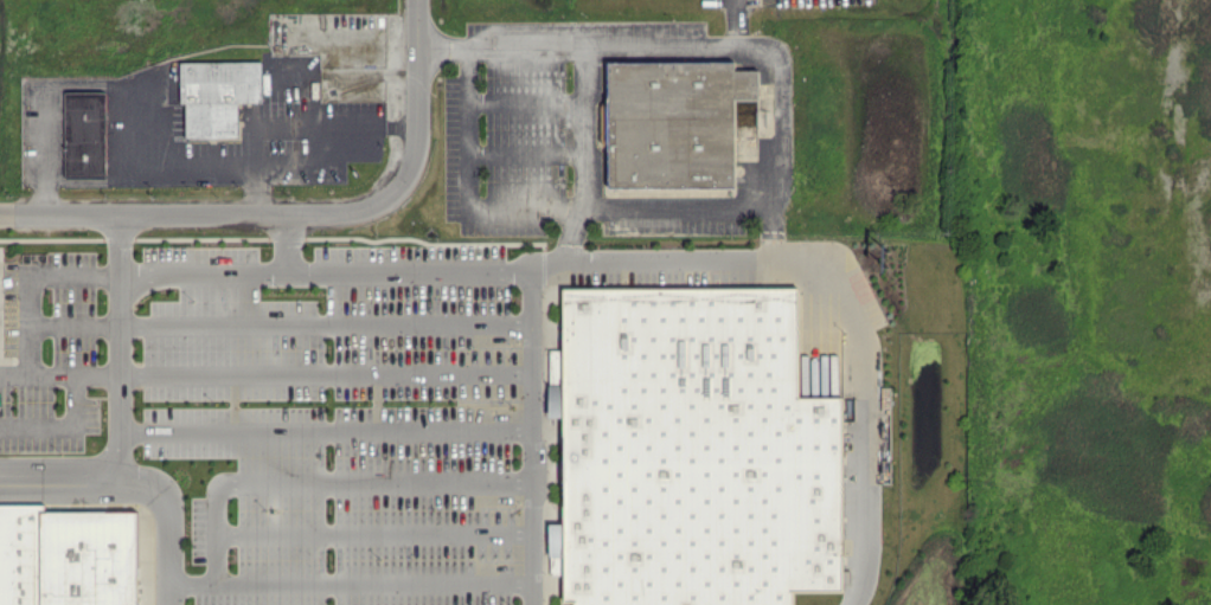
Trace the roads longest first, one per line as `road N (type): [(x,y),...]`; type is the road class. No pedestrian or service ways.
road 1 (residential): [(0,213),(361,206),(406,169),(412,0)]

